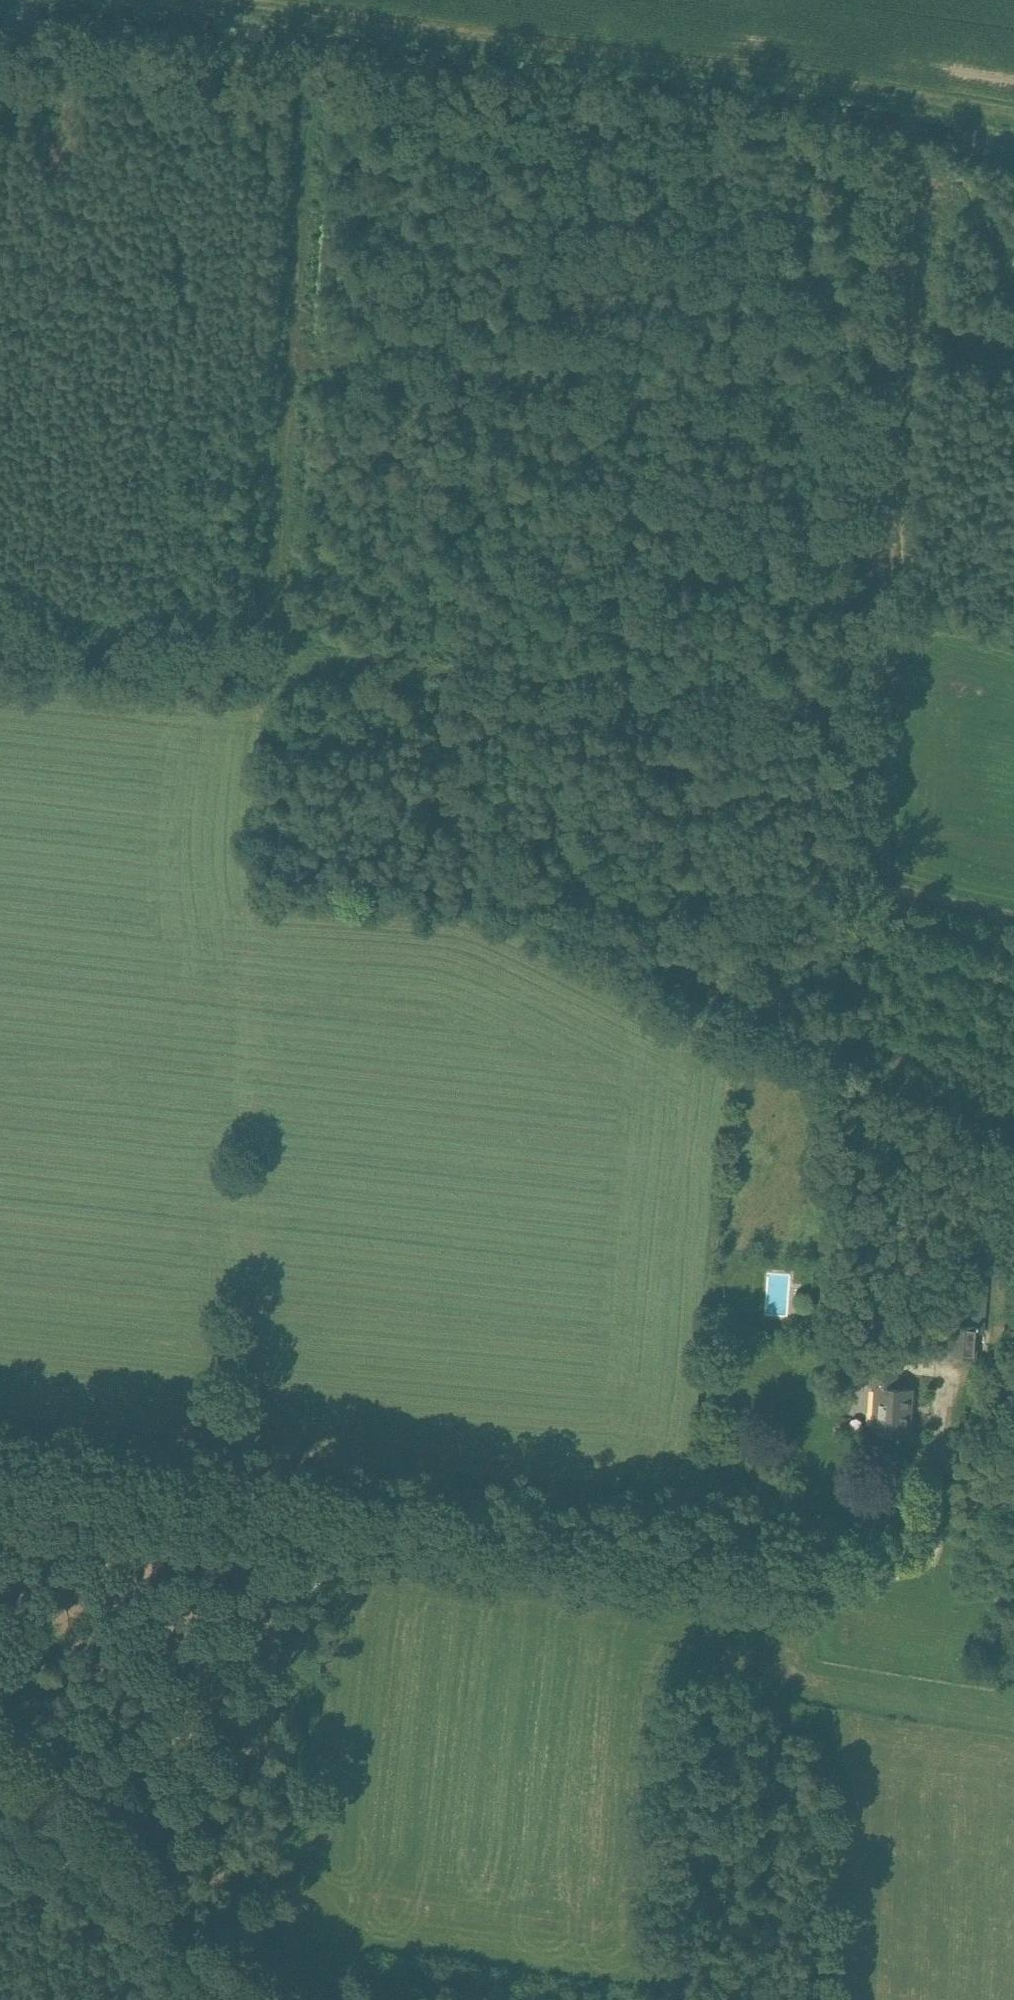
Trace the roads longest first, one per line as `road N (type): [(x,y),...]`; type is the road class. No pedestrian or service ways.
road 1 (track): [(951,1374),(933,1553),(925,1563),(891,1570),(0,1470)]
road 2 (track): [(224,1492),(273,701)]
road 3 (unclassified): [(261,1999),(0,1758)]

